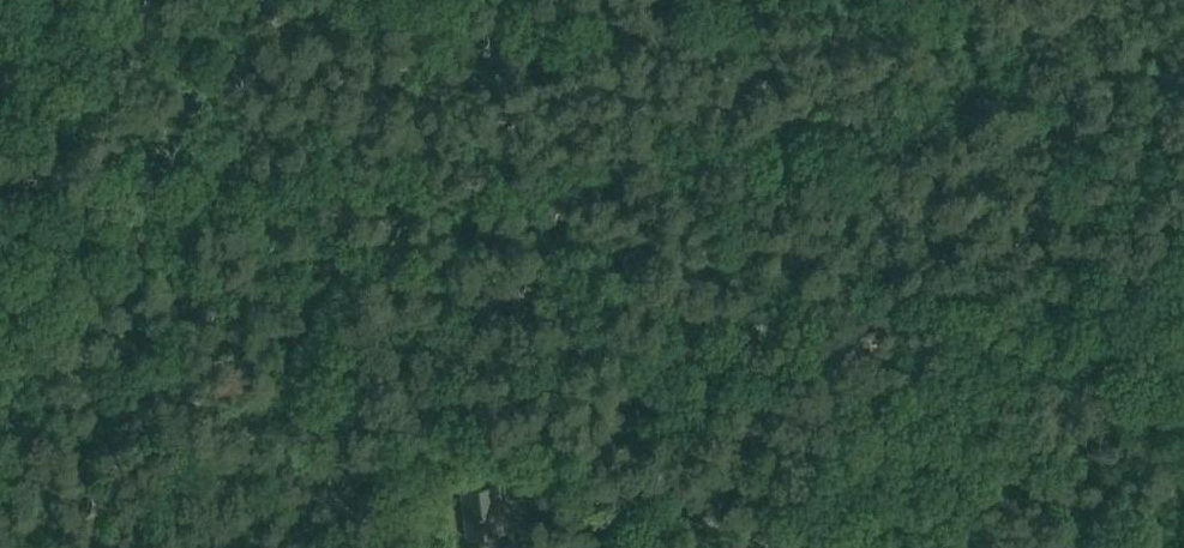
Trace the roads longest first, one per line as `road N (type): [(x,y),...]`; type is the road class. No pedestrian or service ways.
road 1 (track): [(688,547),(900,498),(1023,459),(1123,391),(1183,370)]
road 2 (track): [(793,220),(533,177),(341,318)]
road 3 (track): [(476,441),(514,493),(625,547)]

